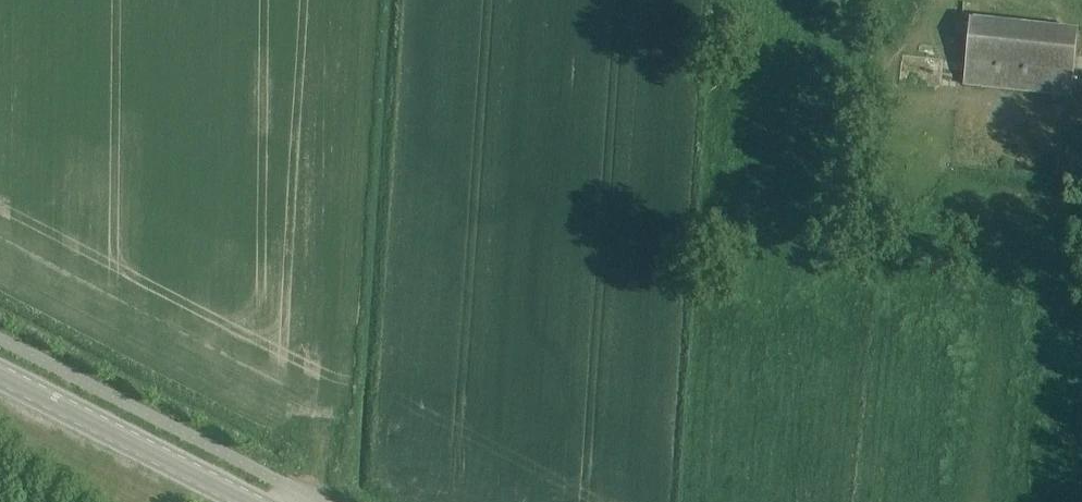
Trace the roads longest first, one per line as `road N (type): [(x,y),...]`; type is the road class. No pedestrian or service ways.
road 1 (secondary): [(250,501),(0,375)]

